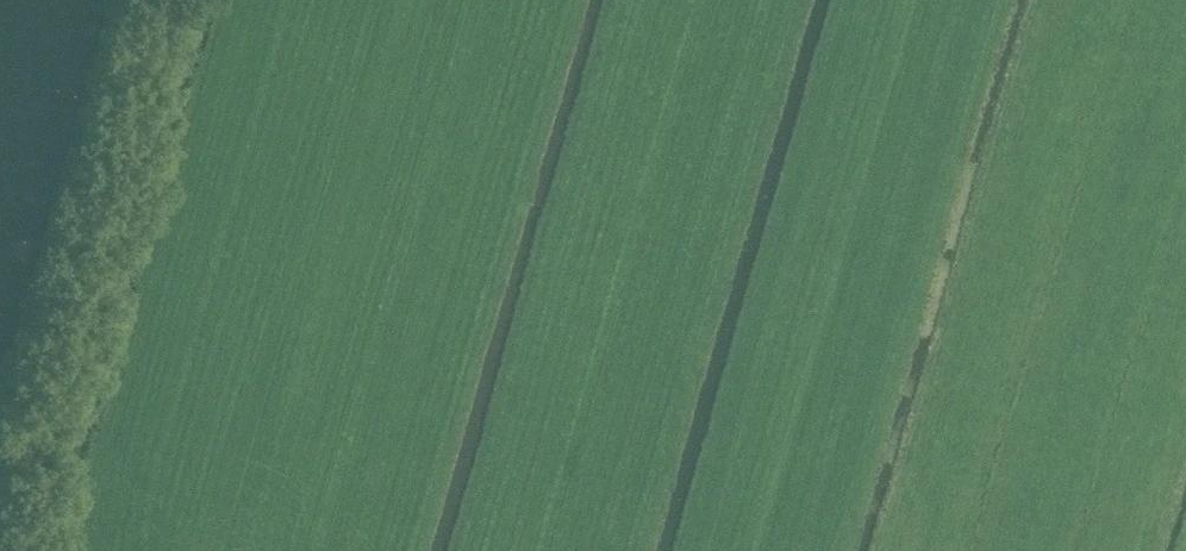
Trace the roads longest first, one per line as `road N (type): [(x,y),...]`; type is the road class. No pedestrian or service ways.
road 1 (unclassified): [(0,501),(131,0)]

